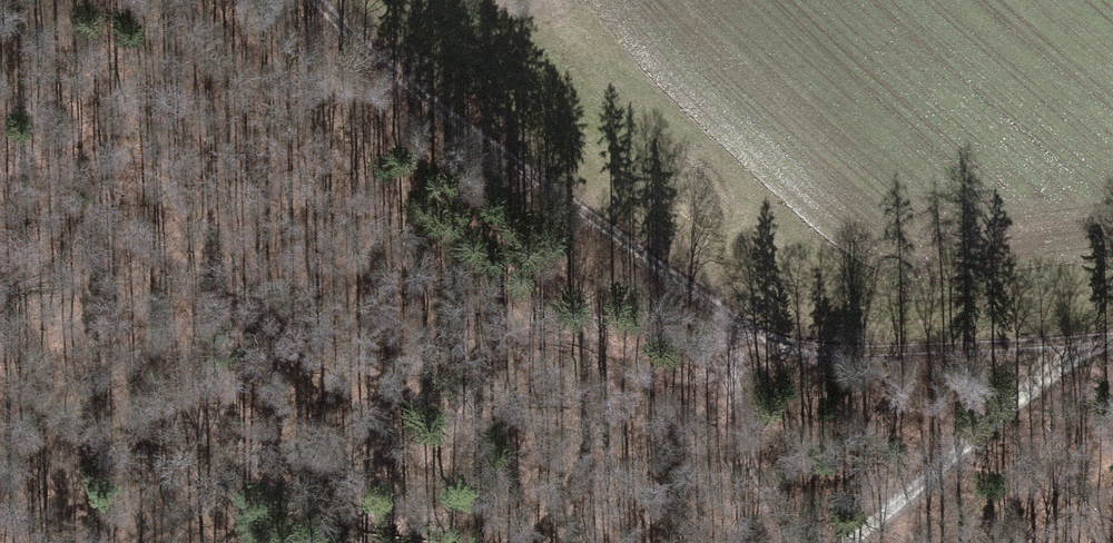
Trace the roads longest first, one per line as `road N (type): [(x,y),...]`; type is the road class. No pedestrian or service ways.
road 1 (track): [(322,0),(361,46),(747,340),(719,389),(767,502),(773,542)]
road 2 (track): [(113,542),(481,346),(580,331),(719,389)]
road 3 (track): [(747,340),(790,353),(1082,350)]
road 4 (track): [(1082,350),(843,542)]

